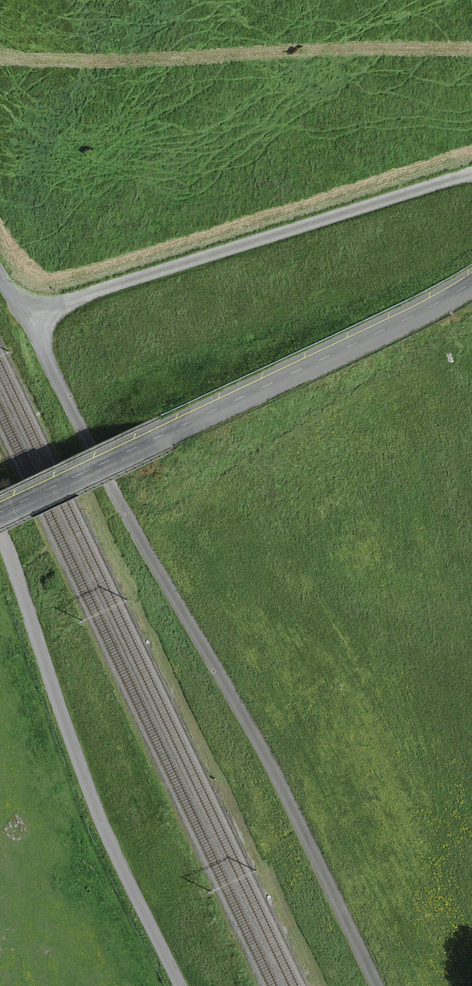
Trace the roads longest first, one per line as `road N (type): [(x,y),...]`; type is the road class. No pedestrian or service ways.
road 1 (unclassified): [(377,985),(290,807),(25,318)]
road 2 (unclassified): [(0,513),(471,286)]
road 3 (unclassified): [(180,985),(95,804),(0,532)]
road 4 (unclassified): [(471,172),(25,318)]

